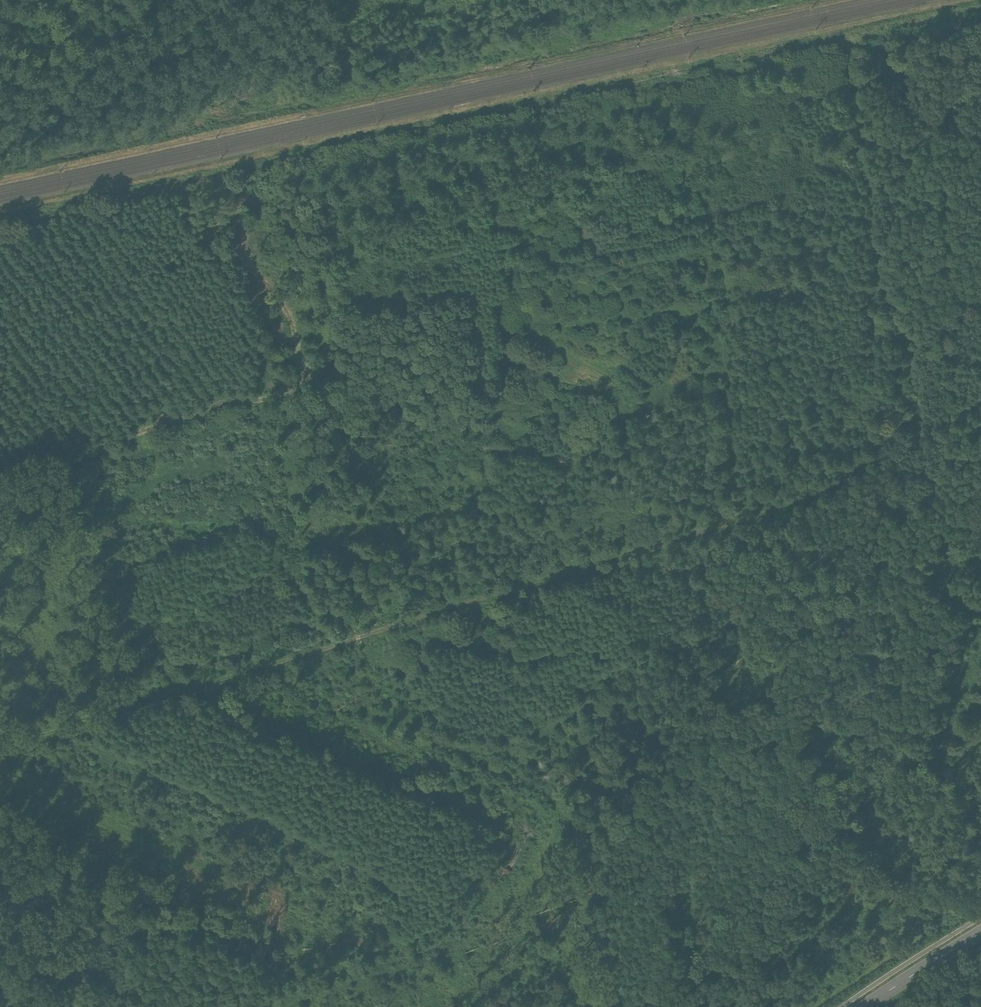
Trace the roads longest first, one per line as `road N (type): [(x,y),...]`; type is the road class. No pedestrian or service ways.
road 1 (track): [(359,636),(833,481),(890,431),(922,395),(850,106)]
road 2 (track): [(612,1006),(556,887),(577,813),(359,636),(0,756)]
road 3 (track): [(486,1006),(479,995),(59,786)]
road 4 (track): [(980,900),(814,1006)]
road 5 (secondary): [(866,1006),(980,932)]

